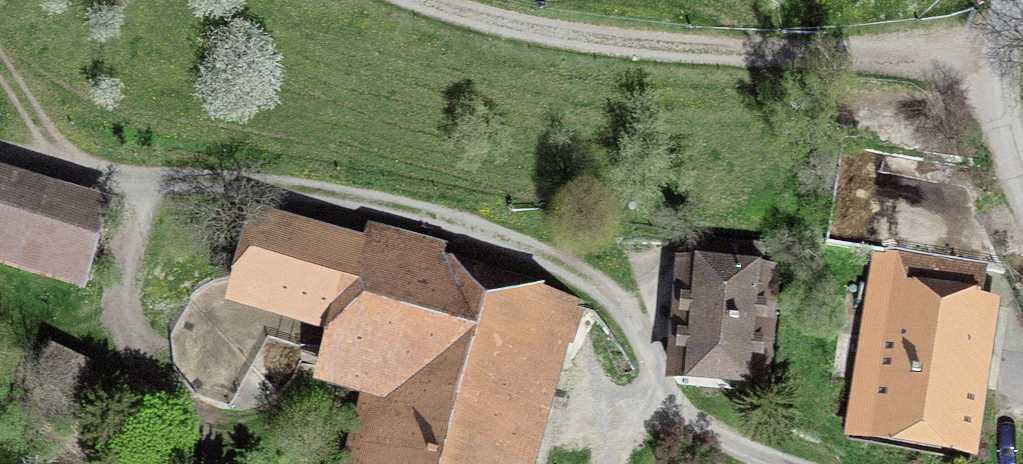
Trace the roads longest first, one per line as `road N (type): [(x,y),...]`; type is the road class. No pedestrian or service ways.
road 1 (track): [(0,150),(140,180),(401,208),(519,240),(613,291),(651,347),(648,395),(623,463)]
road 2 (track): [(992,59),(611,42),(398,0)]
road 3 (track): [(206,463),(151,380),(124,309),(132,244)]
road 4 (track): [(1013,0),(992,59),(1022,179)]

